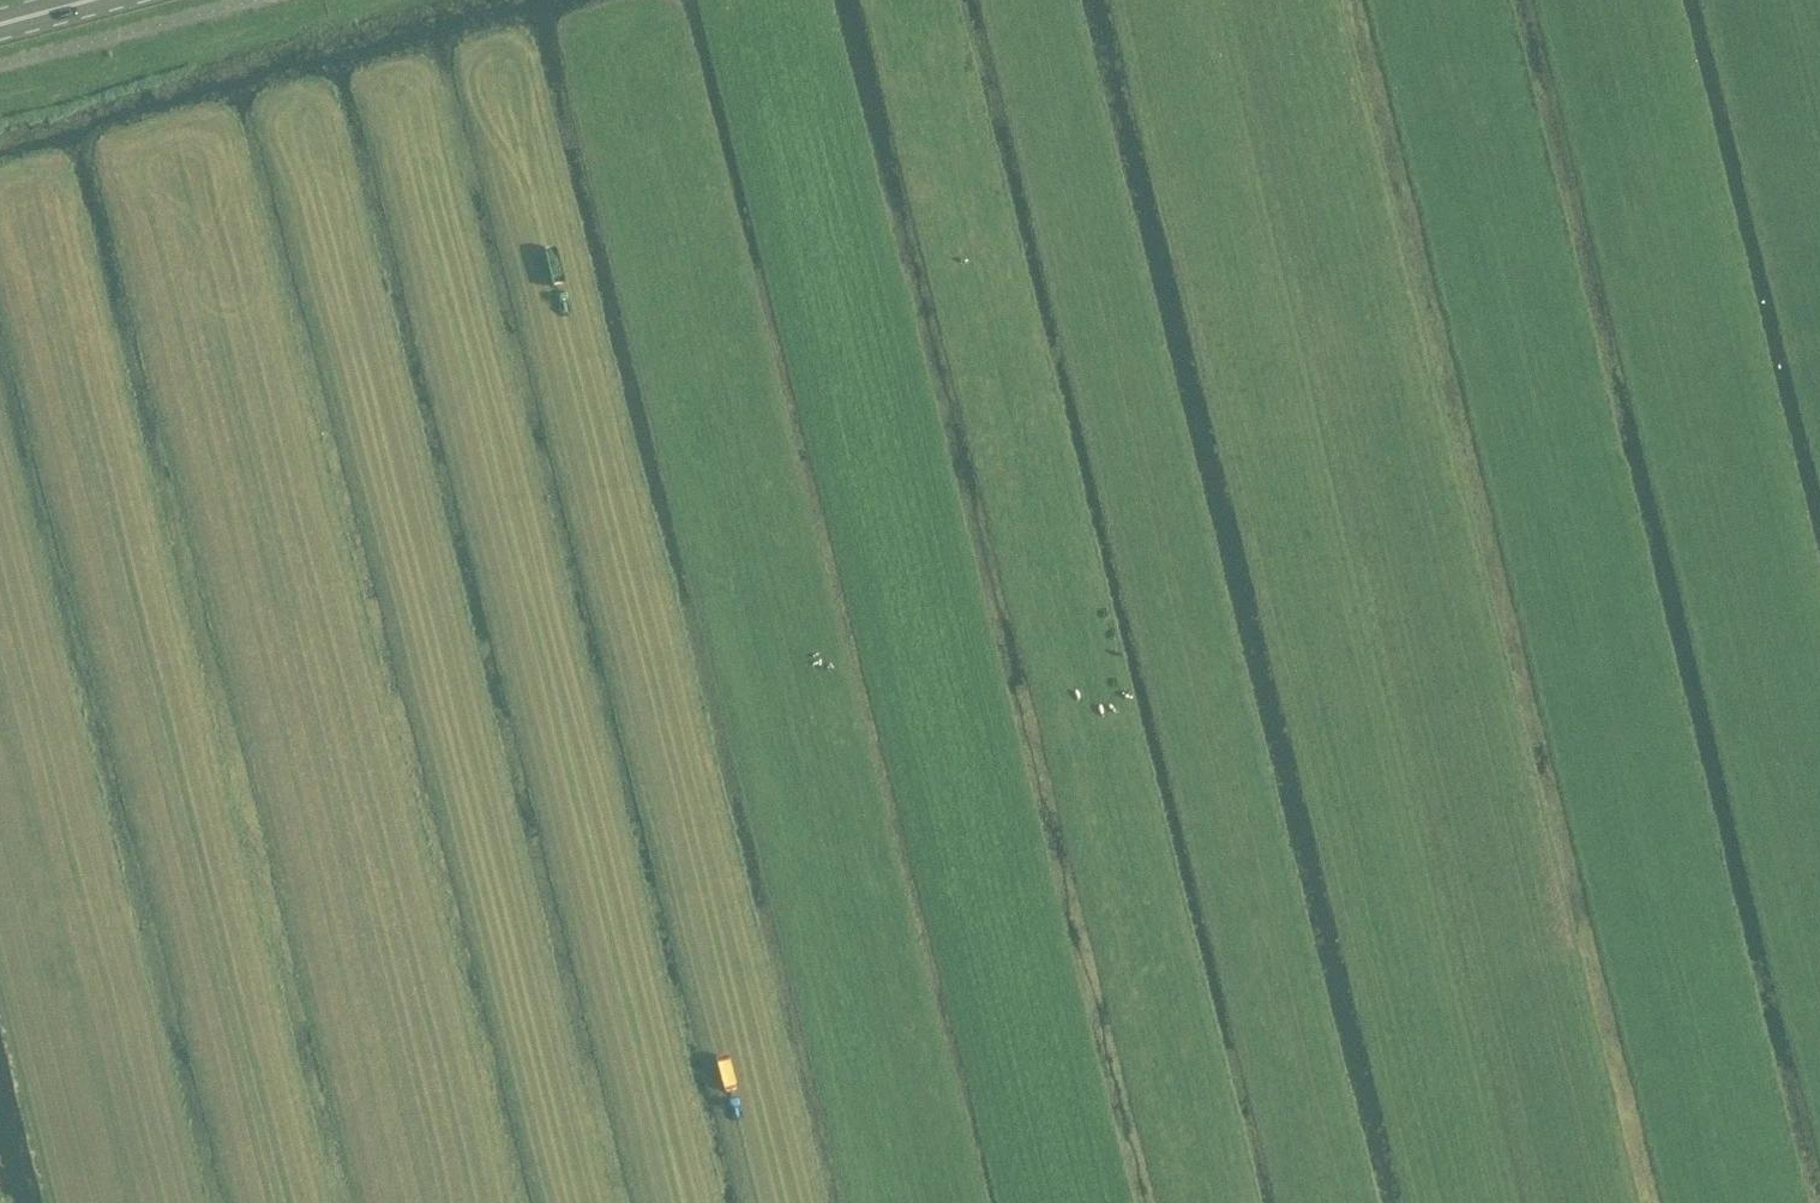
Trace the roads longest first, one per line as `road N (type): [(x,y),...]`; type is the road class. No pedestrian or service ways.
road 1 (unclassified): [(0,65),(248,0)]

